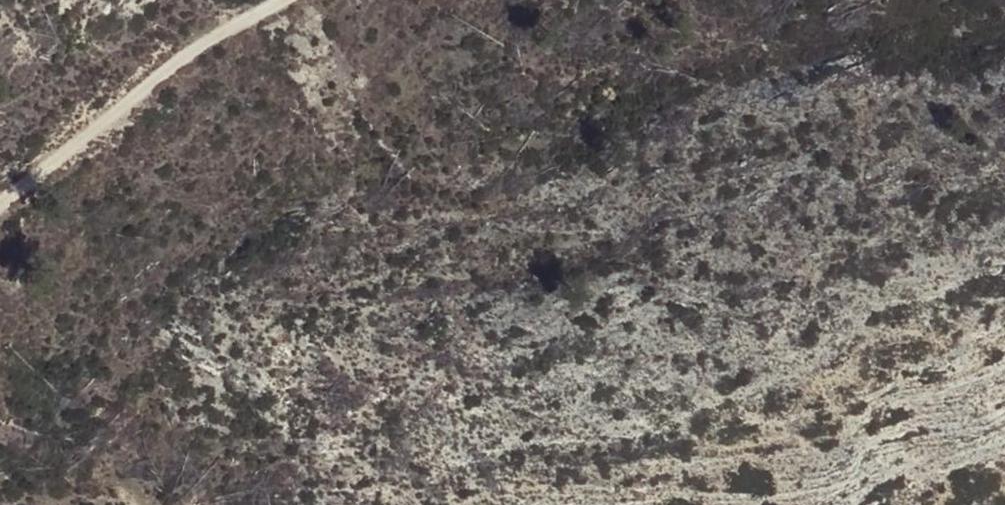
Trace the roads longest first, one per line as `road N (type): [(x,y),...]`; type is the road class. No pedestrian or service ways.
road 1 (track): [(297,0),(205,31),(0,219)]

